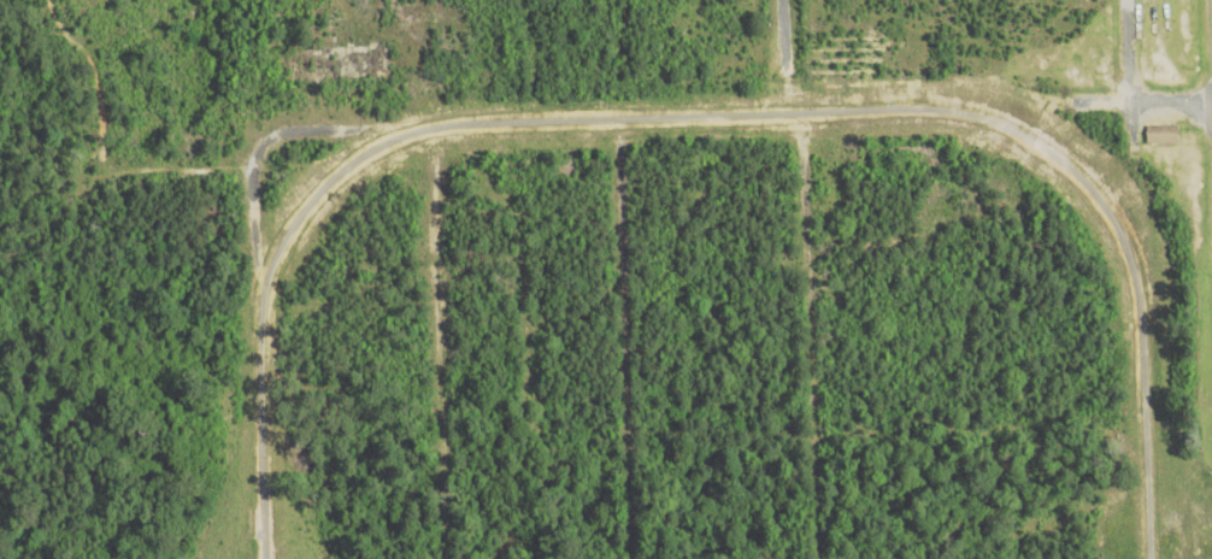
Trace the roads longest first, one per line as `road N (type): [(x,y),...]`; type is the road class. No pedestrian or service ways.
road 1 (track): [(1211,95),(429,130),(323,181),(255,298),(264,558)]
road 2 (track): [(808,558),(782,0)]
road 3 (track): [(1151,558),(1131,0)]
road 4 (track): [(623,124),(635,558)]
road 5 (track): [(444,558),(429,130)]

